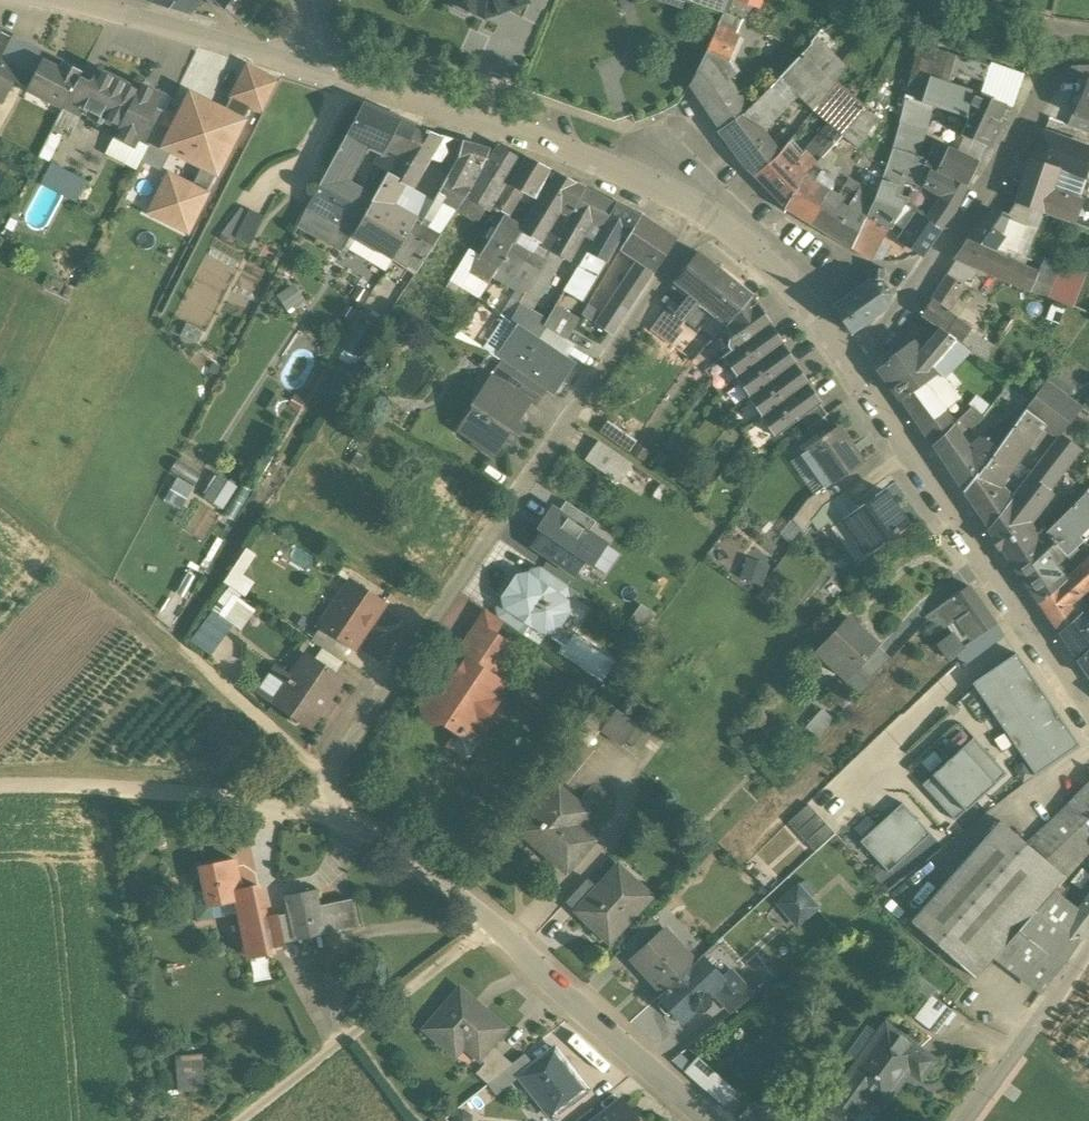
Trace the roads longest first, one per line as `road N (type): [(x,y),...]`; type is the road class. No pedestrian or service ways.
road 1 (residential): [(320,810),(327,779),(709,215)]
road 2 (residential): [(320,810),(440,875),(714,1120)]
road 3 (residential): [(842,362),(1088,727)]
road 4 (residential): [(297,64),(414,95),(629,175),(709,215)]
road 5 (track): [(327,779),(0,493)]
road 6 (residential): [(842,362),(917,302),(1065,31)]
road 7 (unclassified): [(0,789),(320,810)]
road 8 (residential): [(52,0),(297,64)]
road 9 (residential): [(1088,955),(962,1120)]
road 10 (residential): [(709,215),(775,267),(842,362)]
road 11 (track): [(1088,33),(948,0)]

